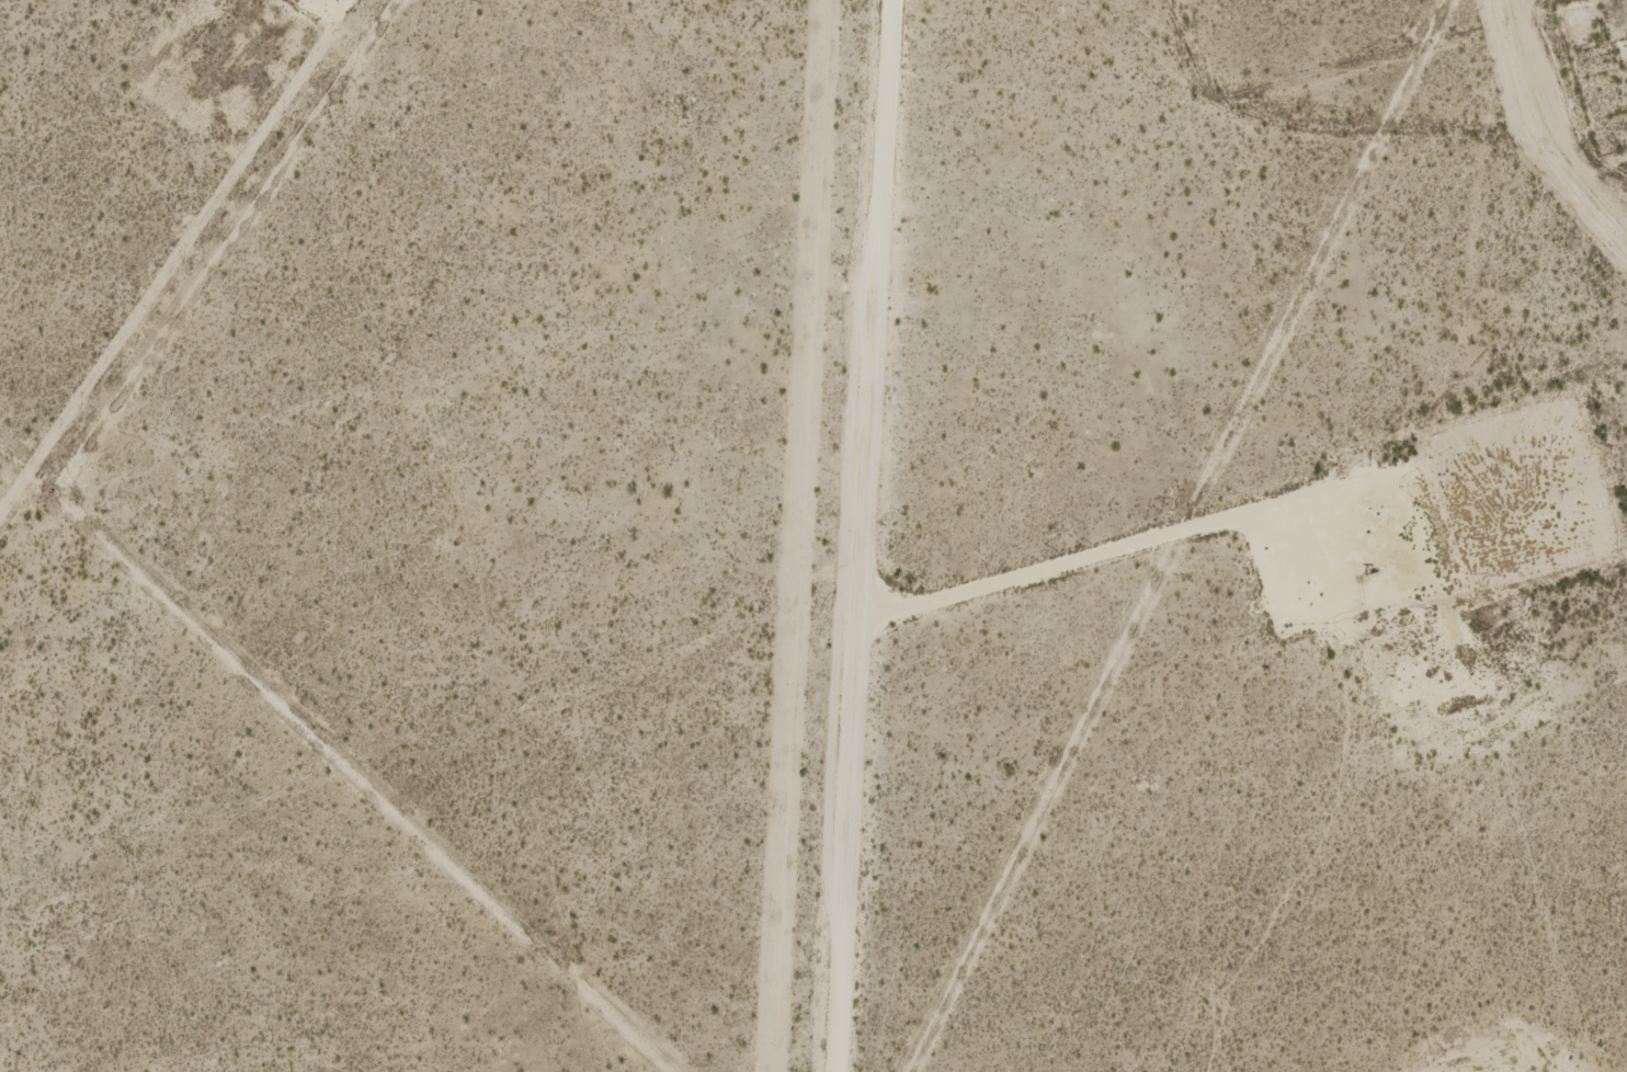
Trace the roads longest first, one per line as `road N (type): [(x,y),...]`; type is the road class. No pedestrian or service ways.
road 1 (track): [(885,1071),(880,0)]
road 2 (track): [(1626,169),(1606,167),(1545,106),(1460,85),(1297,114),(1203,99),(1160,0)]

